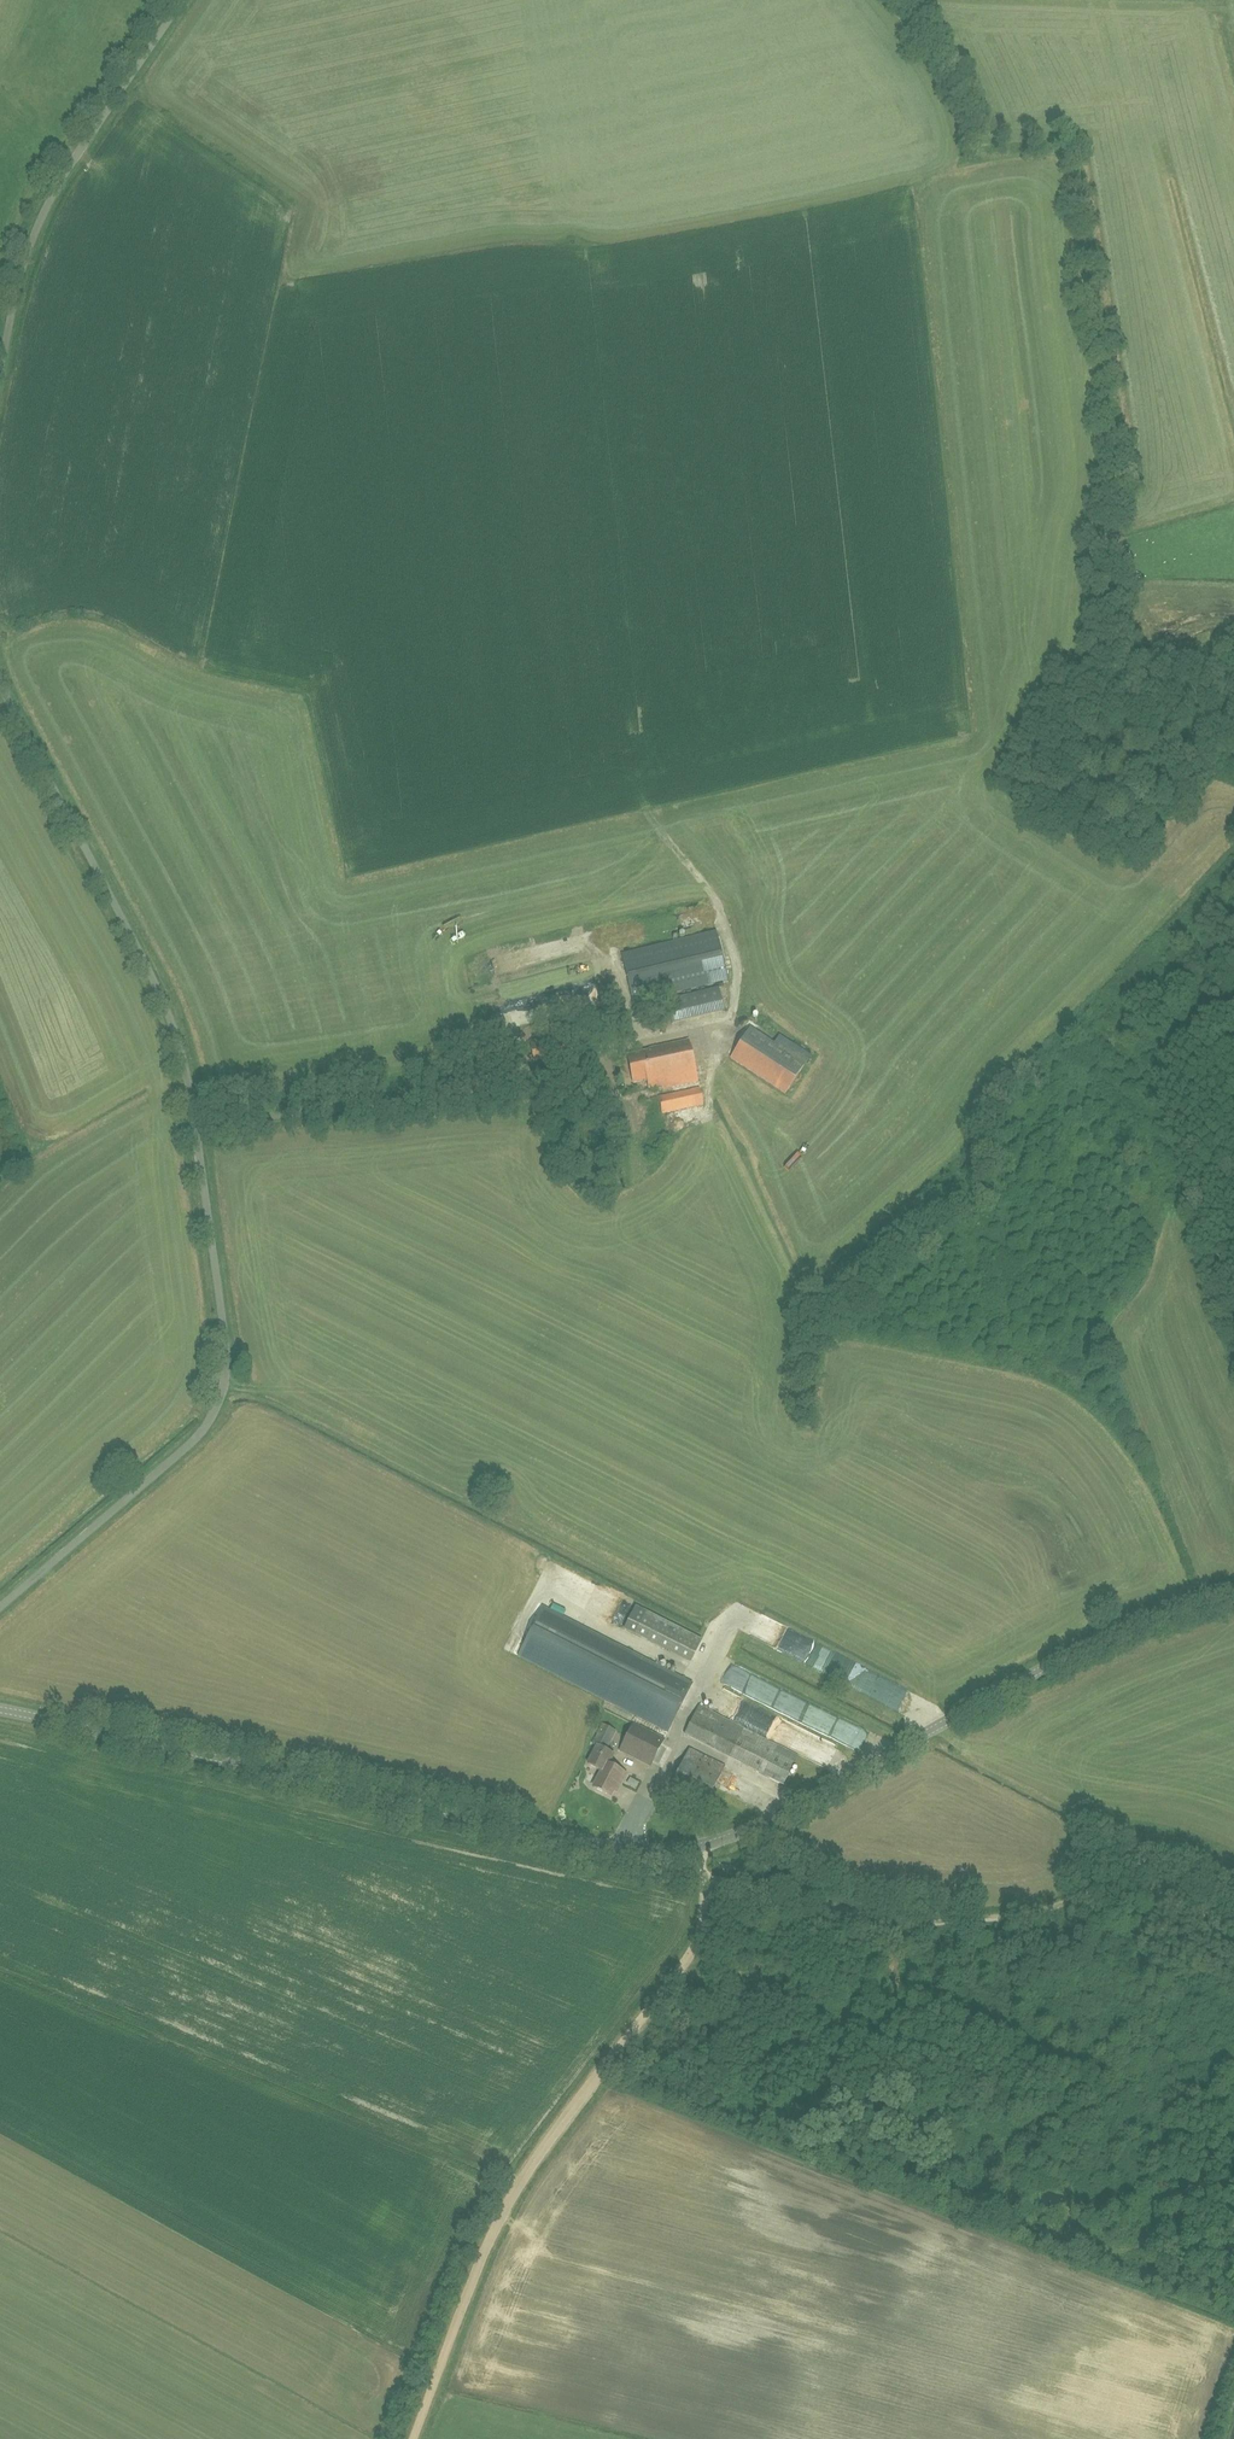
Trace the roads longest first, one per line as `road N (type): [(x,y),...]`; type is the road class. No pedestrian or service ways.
road 1 (tertiary): [(0,1711),(578,1841),(668,1850),(752,1827),(1123,1629),(1233,1592)]
road 2 (unclassified): [(0,1608),(209,1424),(225,1376),(195,1126),(165,1007),(0,706)]
road 3 (track): [(695,1847),(706,1888),(696,1943),(491,2224),(407,2438)]
road 4 (unclassified): [(0,343),(29,230),(182,0)]

